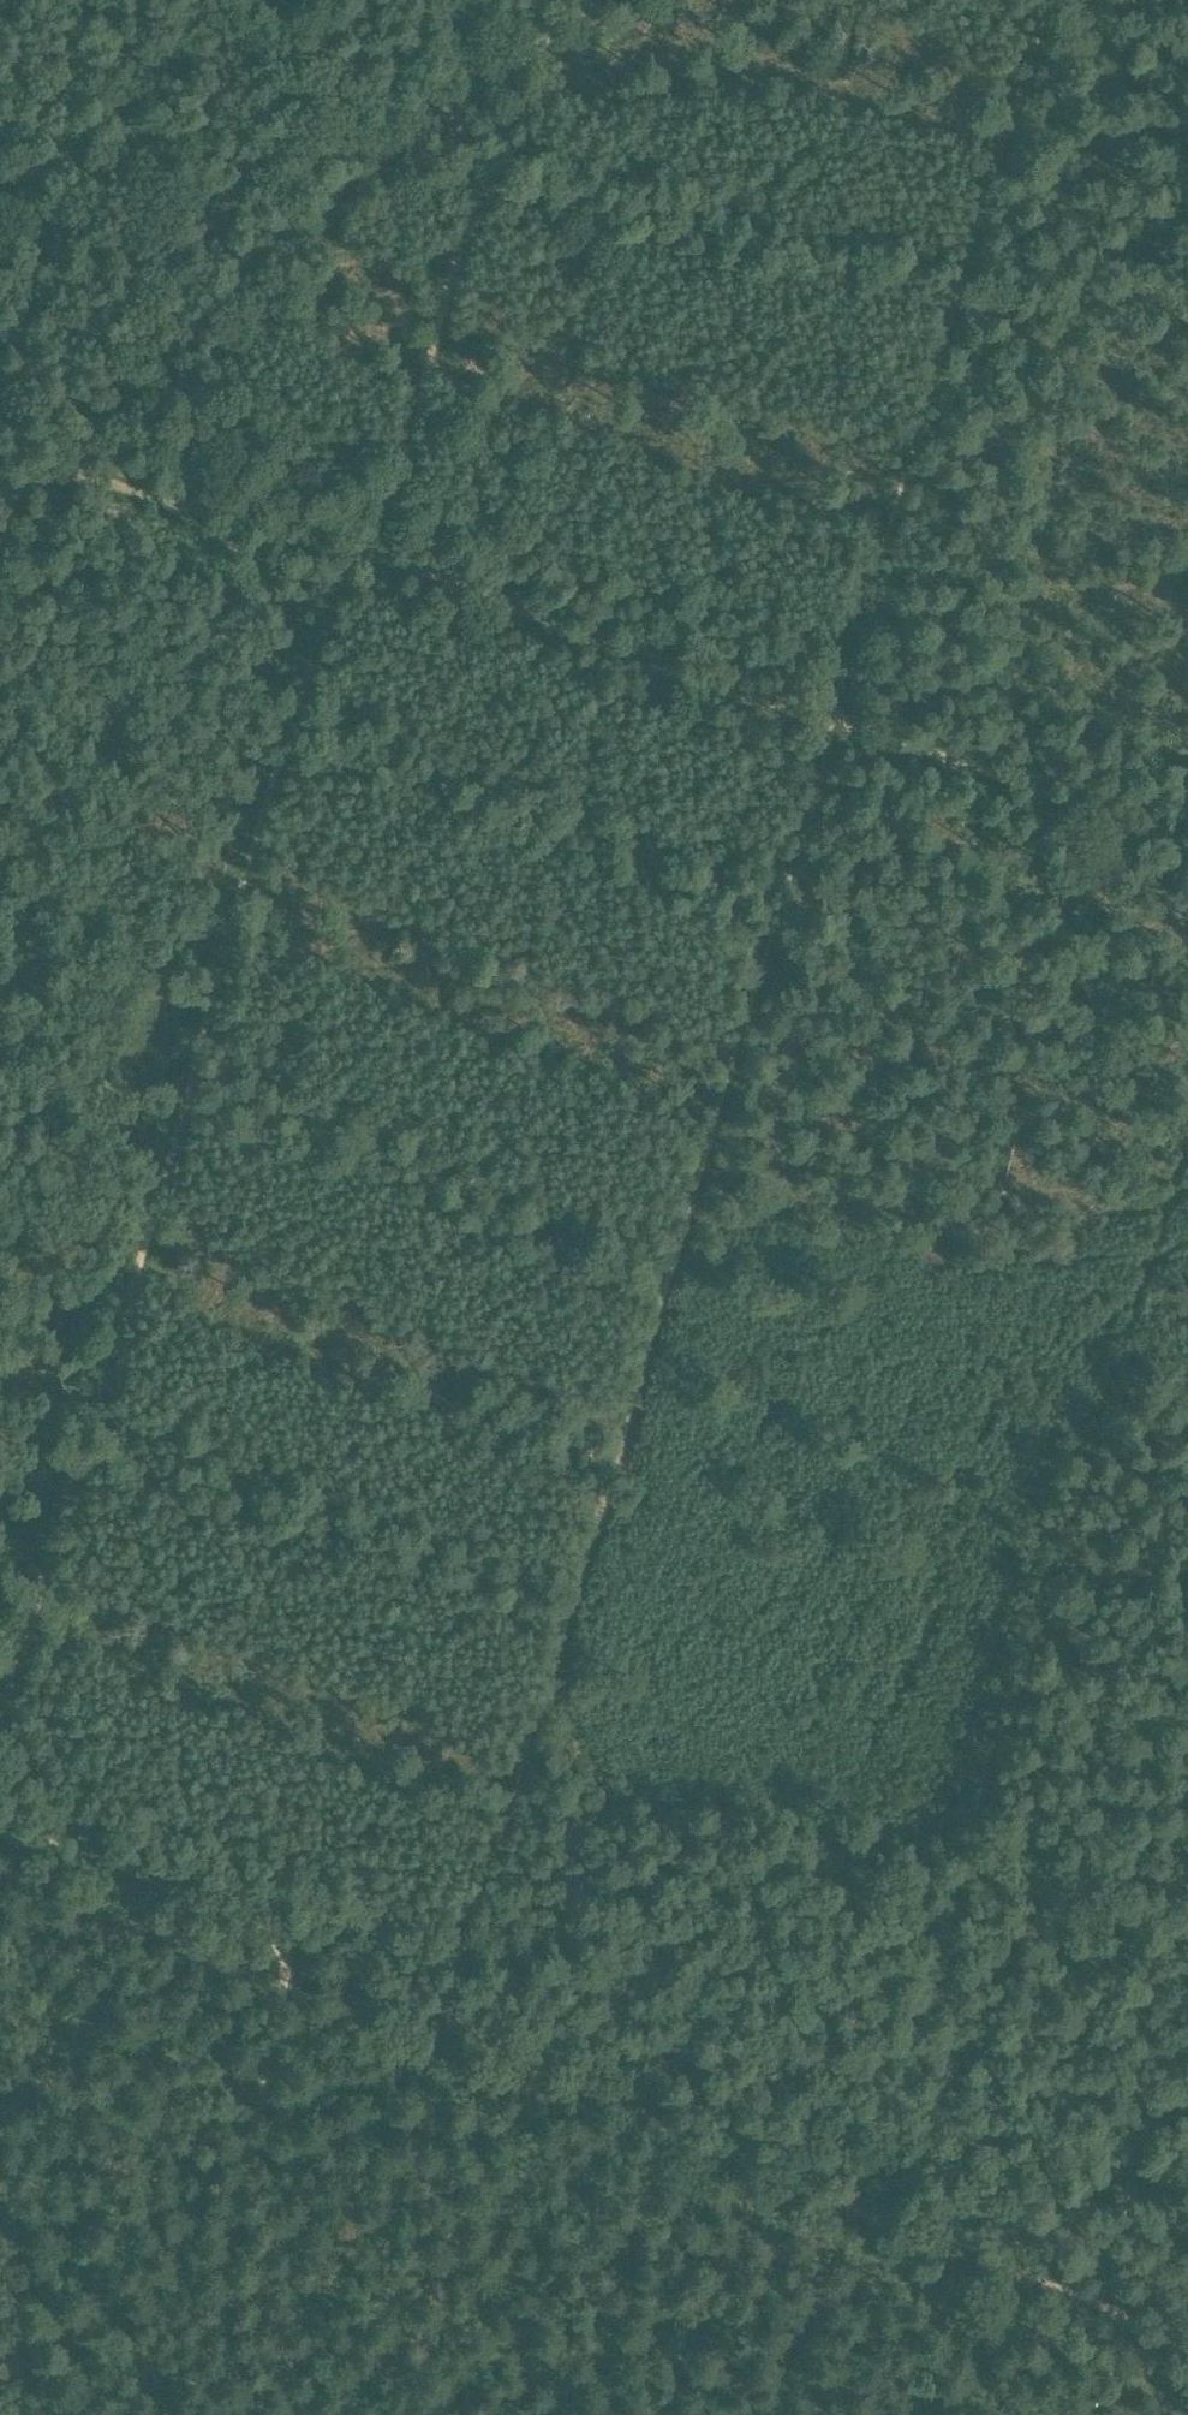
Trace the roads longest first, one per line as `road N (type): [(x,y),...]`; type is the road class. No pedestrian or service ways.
road 1 (track): [(55,463),(1132,826),(1187,854)]
road 2 (unclassified): [(0,525),(279,244),(593,0)]

